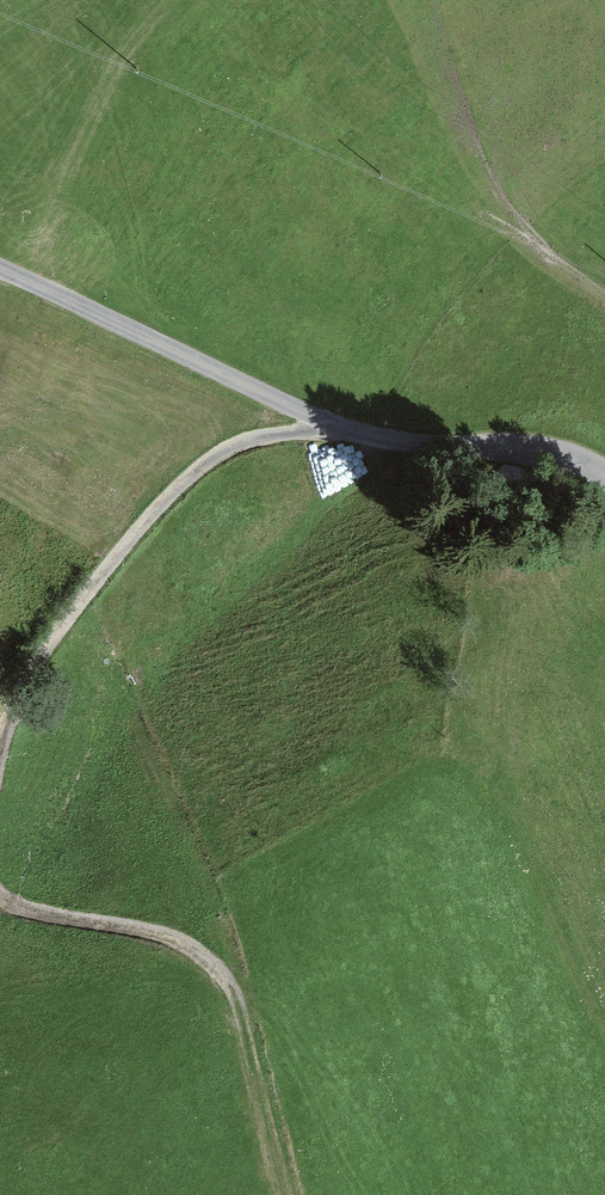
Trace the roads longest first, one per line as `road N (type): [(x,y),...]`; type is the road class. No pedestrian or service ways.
road 1 (unclassified): [(604,473),(551,449),(416,444),(339,427),(0,268)]
road 2 (track): [(0,746),(50,640),(196,470),(250,439),(339,427)]
road 3 (track): [(285,1194),(241,1016),(218,971),(169,937),(0,897)]

